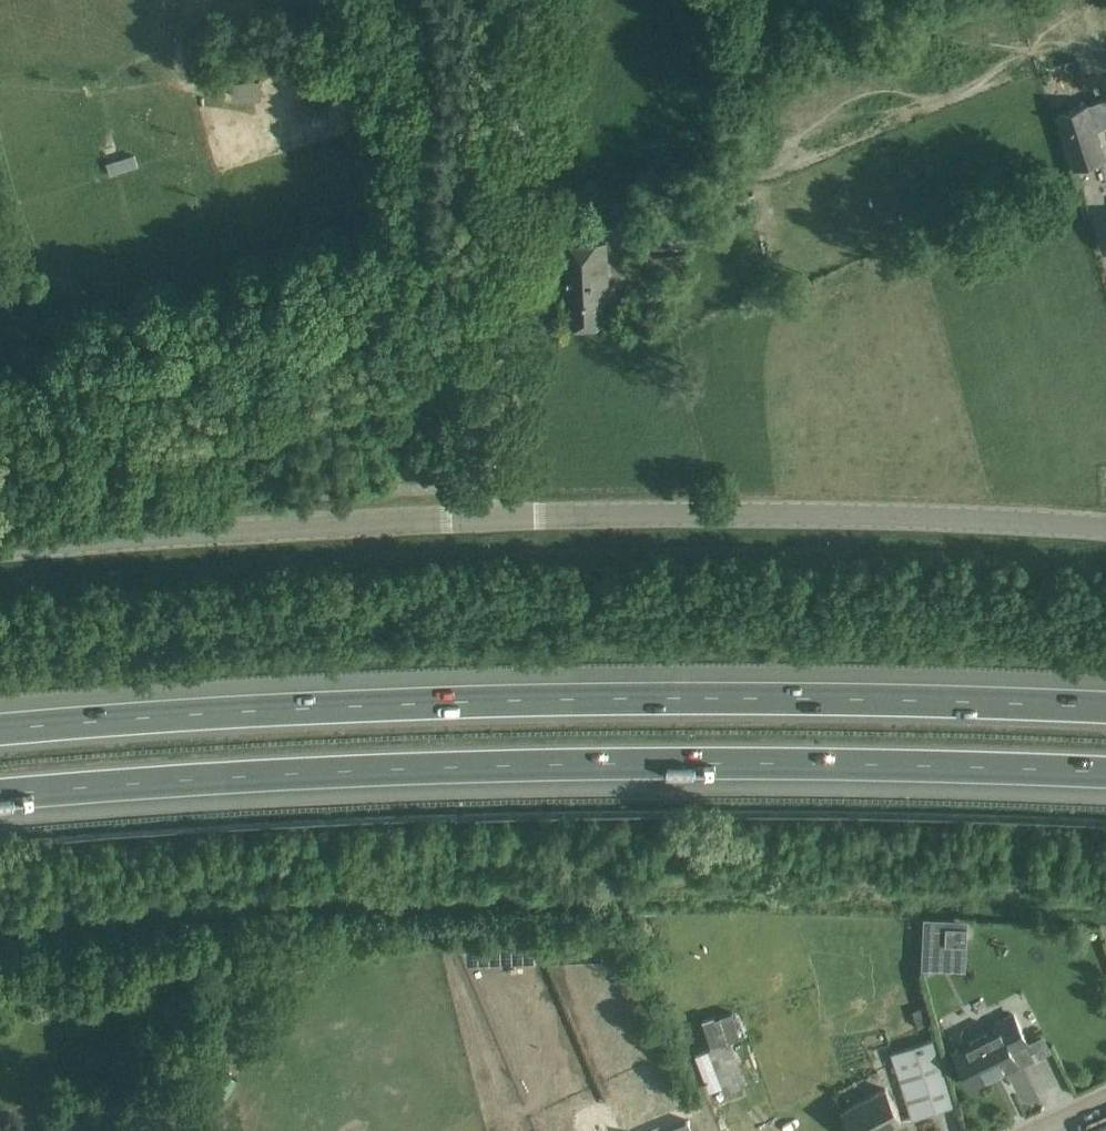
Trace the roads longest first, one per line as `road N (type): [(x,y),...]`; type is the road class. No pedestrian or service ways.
road 1 (motorway): [(0,799),(282,779),(687,766),(1105,777)]
road 2 (motorway): [(1105,706),(918,697),(470,700),(0,728)]
road 3 (unclassified): [(490,516),(887,516),(1105,527)]
road 4 (unclassified): [(490,516),(494,323),(529,0)]
road 5 (unclassified): [(0,549),(490,516)]
road 6 (residential): [(187,1130),(299,925)]

